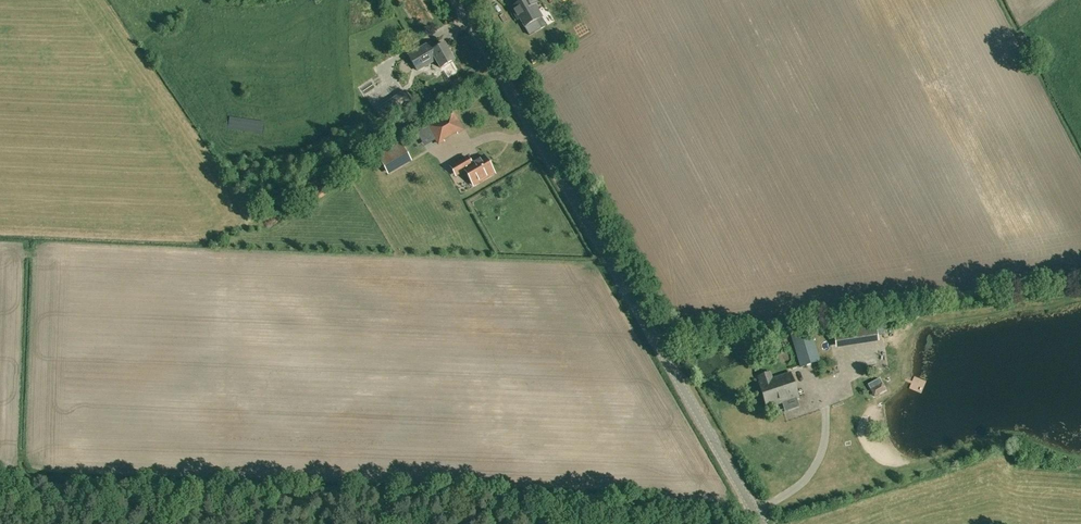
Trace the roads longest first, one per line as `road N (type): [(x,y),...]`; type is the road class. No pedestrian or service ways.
road 1 (track): [(752,506),(0,480)]
road 2 (unclassified): [(762,523),(457,0)]

